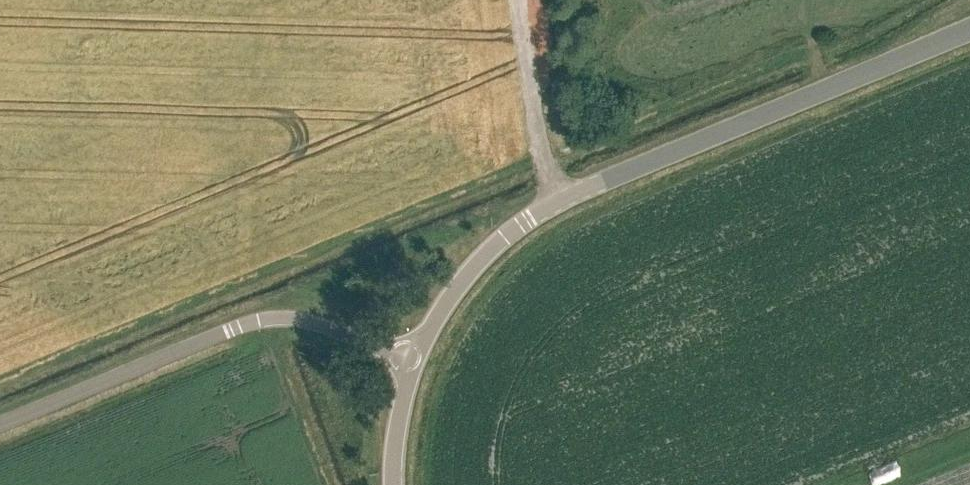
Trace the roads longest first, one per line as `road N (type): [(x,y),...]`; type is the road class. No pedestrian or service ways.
road 1 (unclassified): [(411,365),(480,257),(554,202),(969,29)]
road 2 (unclassified): [(0,423),(251,323),(315,325),(411,365)]
road 3 (track): [(554,202),(519,0)]
road 4 (unclassified): [(391,484),(411,365)]

